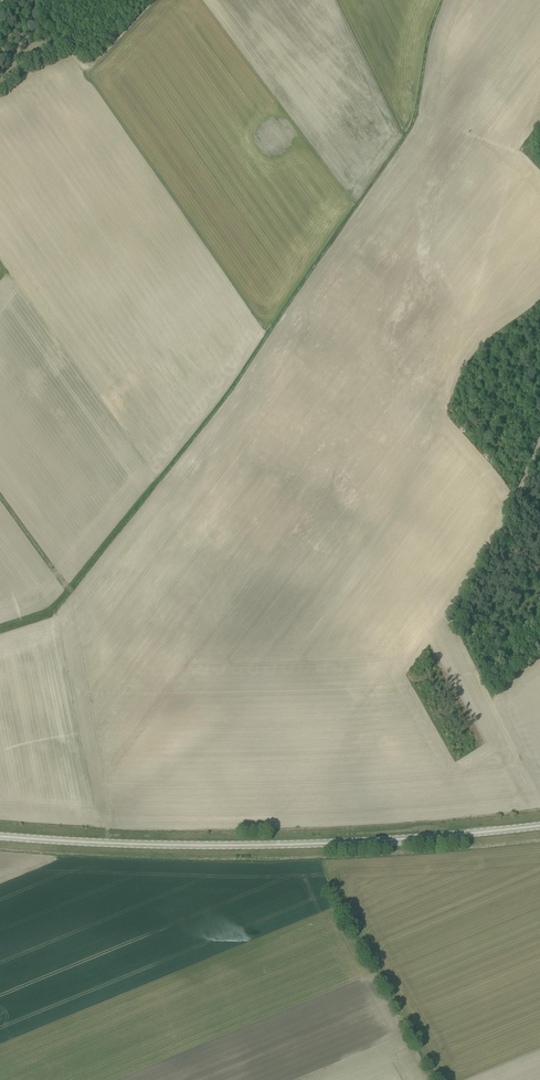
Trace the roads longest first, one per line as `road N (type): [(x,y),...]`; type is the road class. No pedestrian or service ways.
road 1 (primary): [(0,837),(314,845),(539,827)]
road 2 (track): [(333,896),(440,1079)]
road 3 (track): [(539,439),(449,615)]

